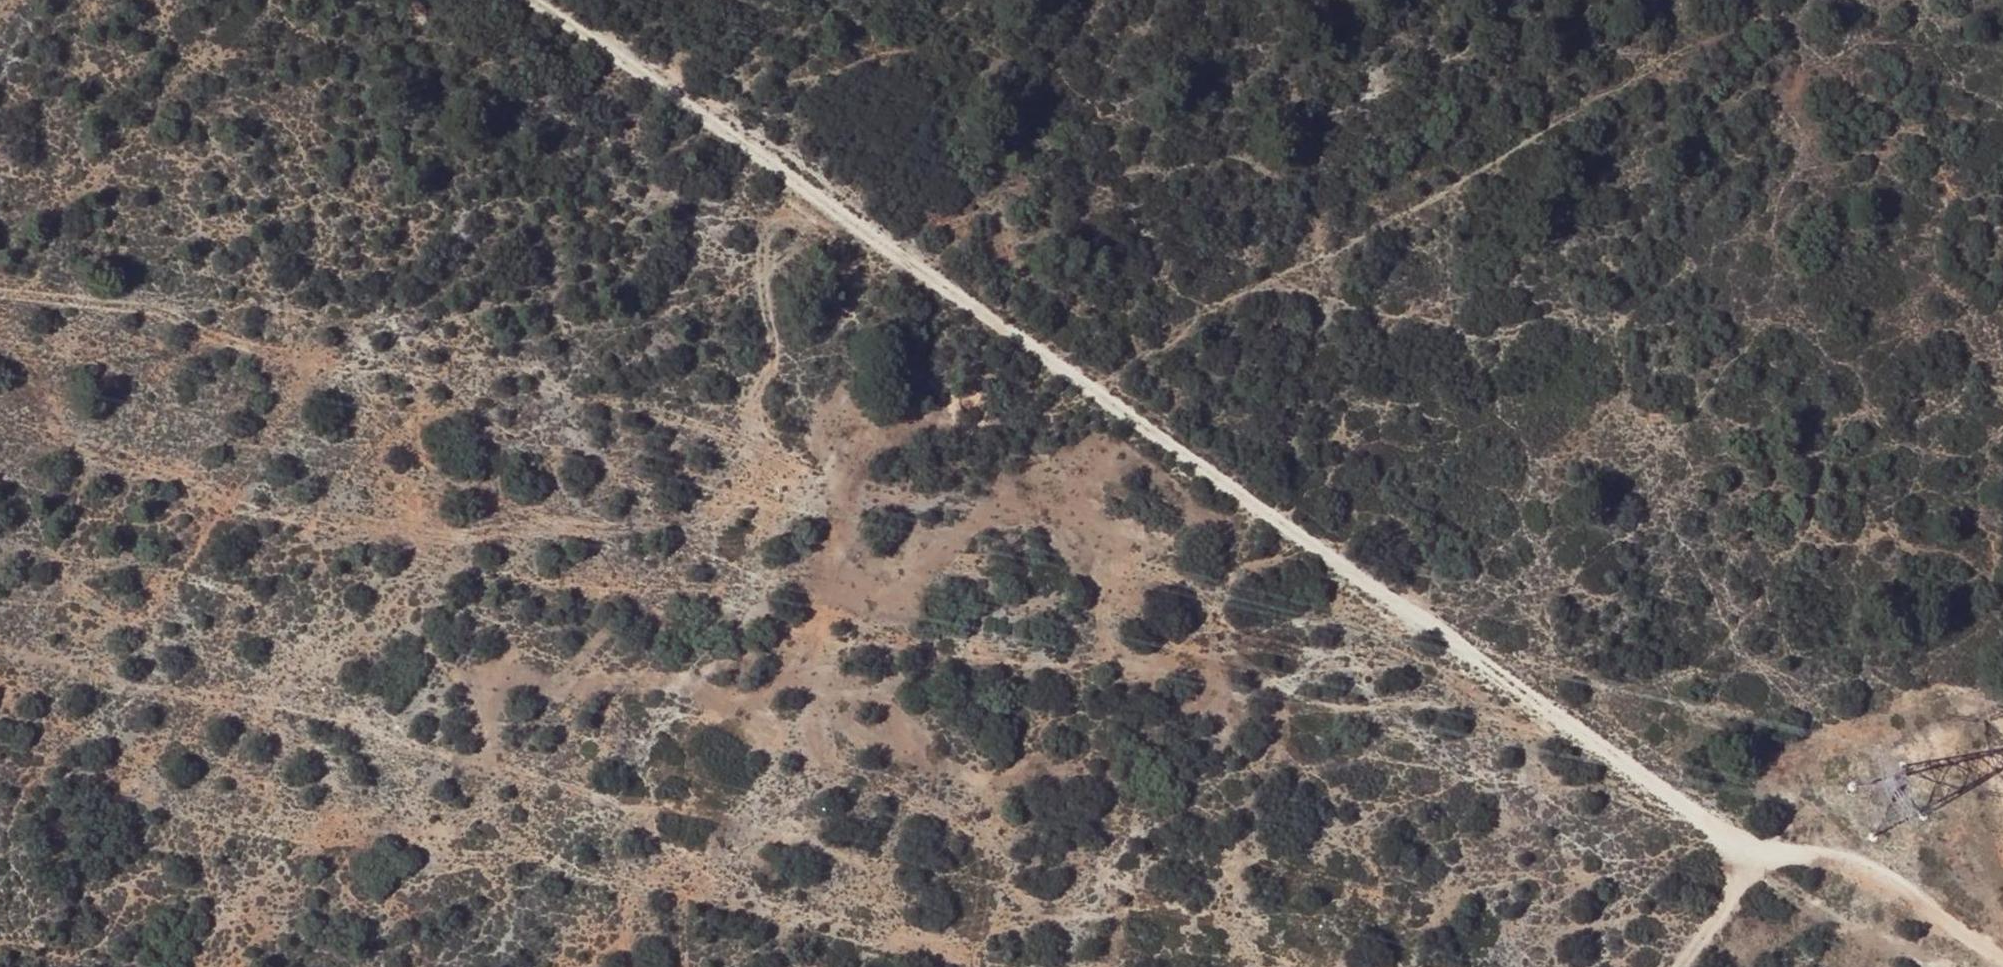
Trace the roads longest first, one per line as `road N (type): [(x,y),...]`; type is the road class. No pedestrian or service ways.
road 1 (track): [(538,0),(1741,847),(1844,860),(1875,873),(2002,960)]
road 2 (track): [(1679,966),(1763,853)]

